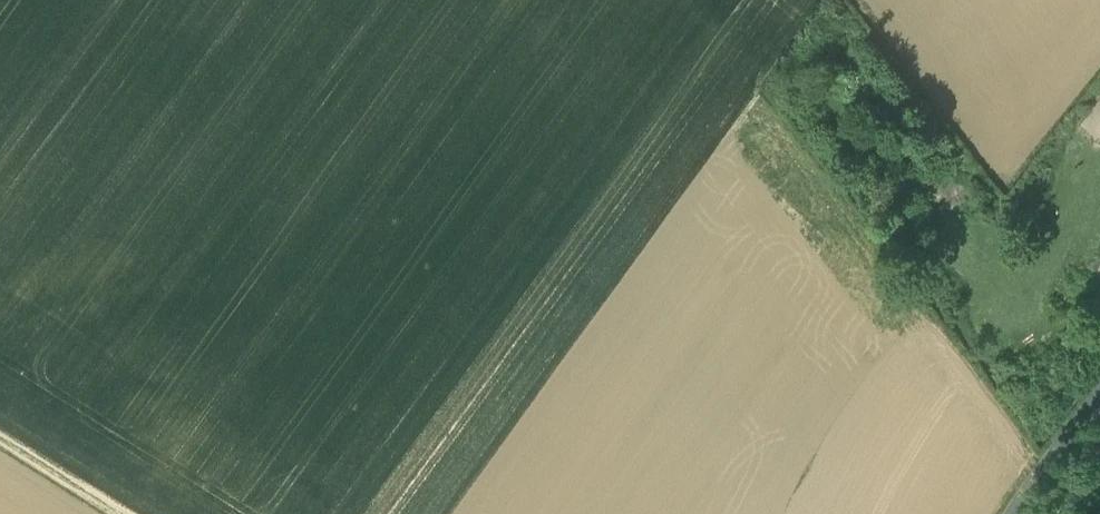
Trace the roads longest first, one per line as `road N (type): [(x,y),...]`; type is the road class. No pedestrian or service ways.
road 1 (track): [(0,431),(134,513)]
road 2 (unclassified): [(1009,513),(1099,393)]

